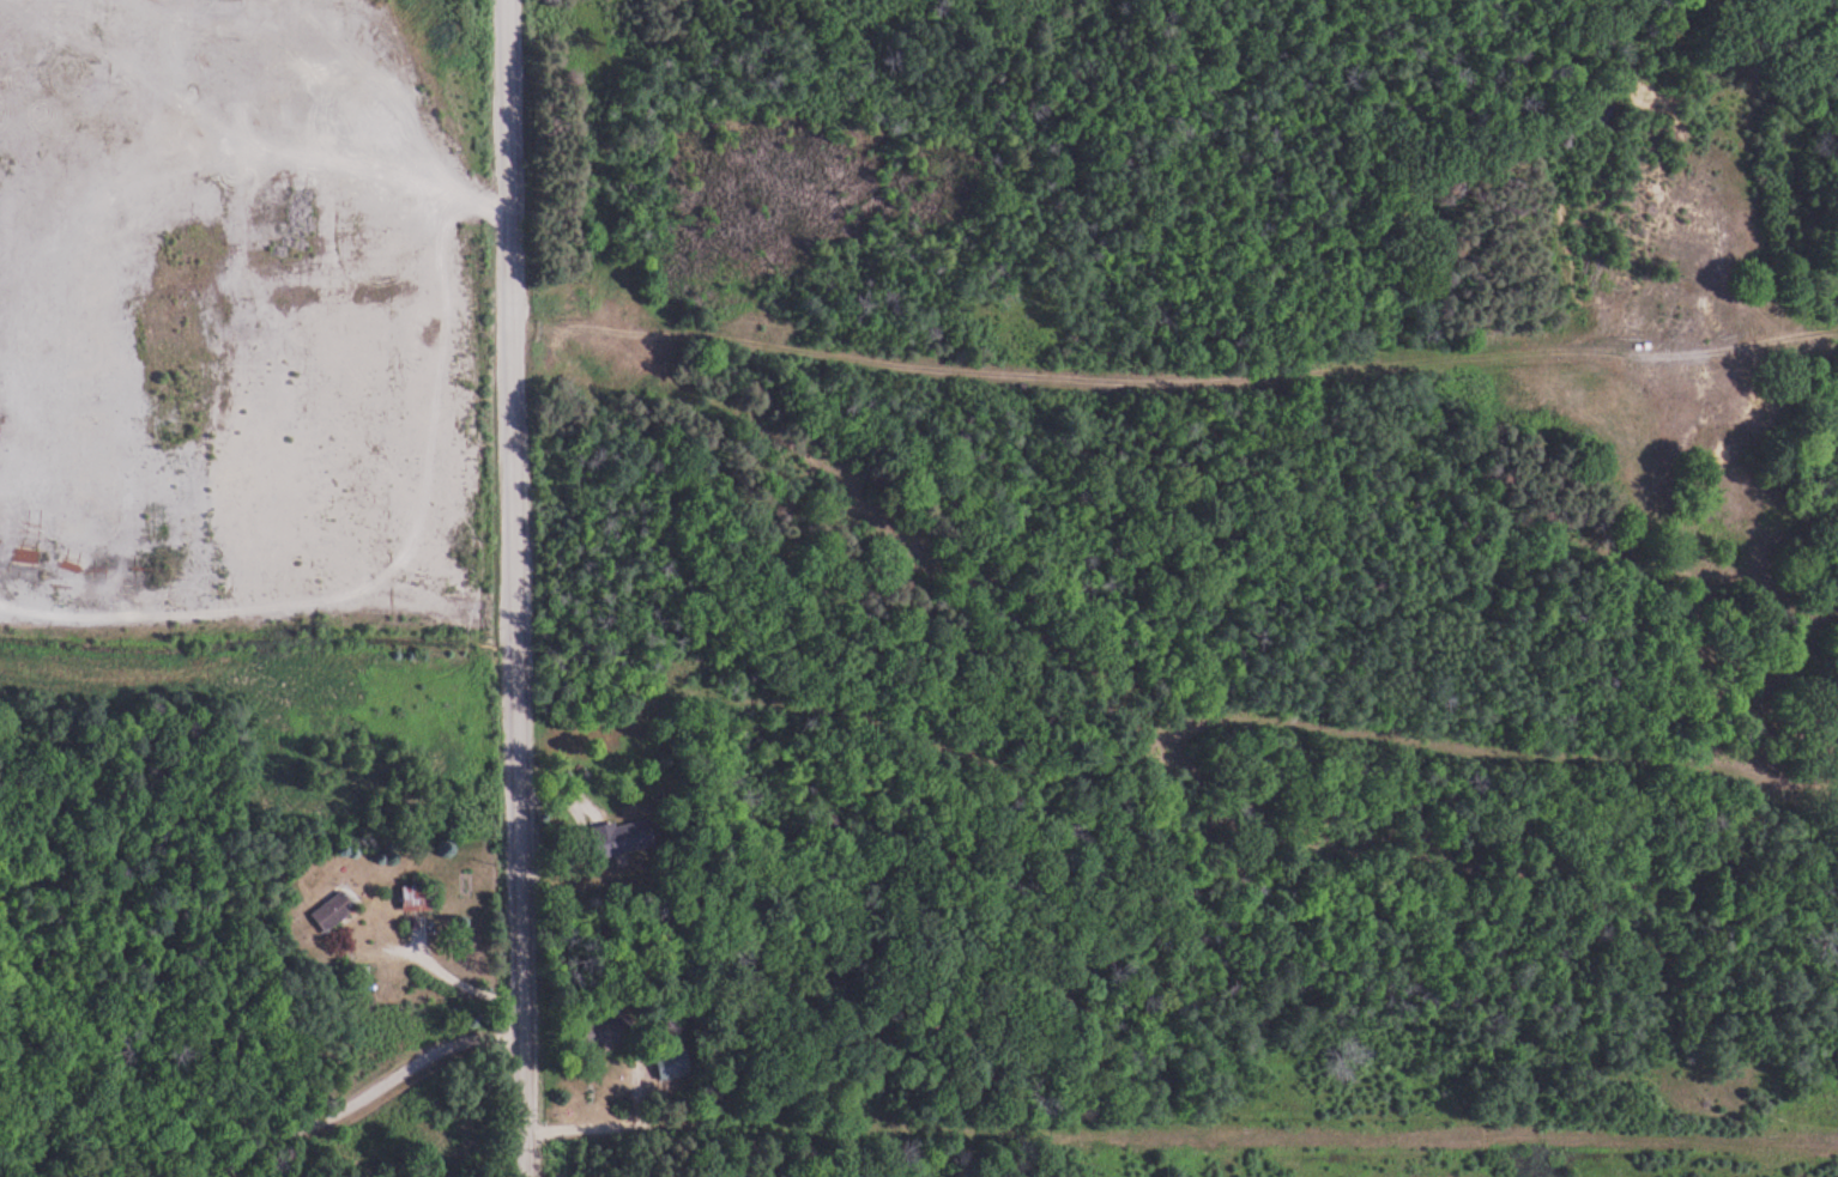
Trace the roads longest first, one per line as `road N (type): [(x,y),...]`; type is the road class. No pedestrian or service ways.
road 1 (track): [(510,321),(1201,381),(1735,348),(1837,326)]
road 2 (residential): [(523,1176),(506,0)]

